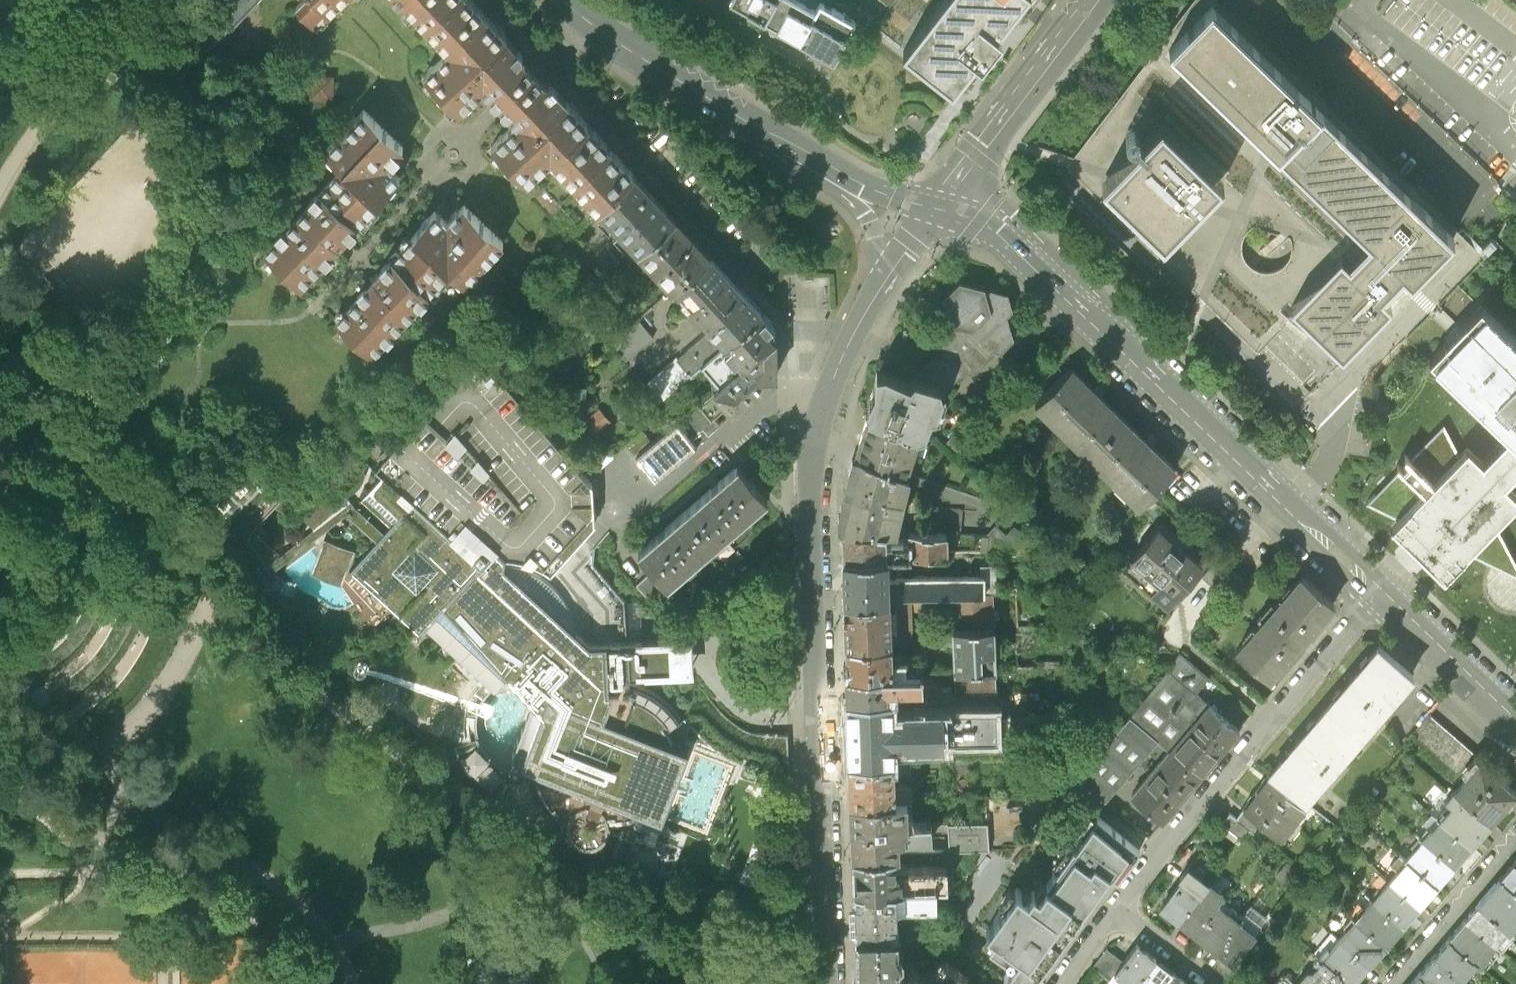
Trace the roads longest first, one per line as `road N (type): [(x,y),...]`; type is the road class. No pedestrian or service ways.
road 1 (residential): [(826,983),(811,494),(823,412),(877,292)]
road 2 (tertiary): [(936,207),(996,225),(1385,596)]
road 3 (residential): [(1117,911),(1385,596)]
road 4 (tertiary): [(557,0),(614,44),(823,165)]
road 5 (tertiary): [(936,207),(1087,0)]
road 6 (residential): [(1515,838),(1390,983)]
road 7 (tertiary): [(1385,596),(1515,723)]
road 8 (tertiary): [(823,165),(875,230),(877,292)]
road 9 (tertiary): [(823,165),(863,188),(936,207)]
road 10 (residential): [(1213,983),(1117,911)]

